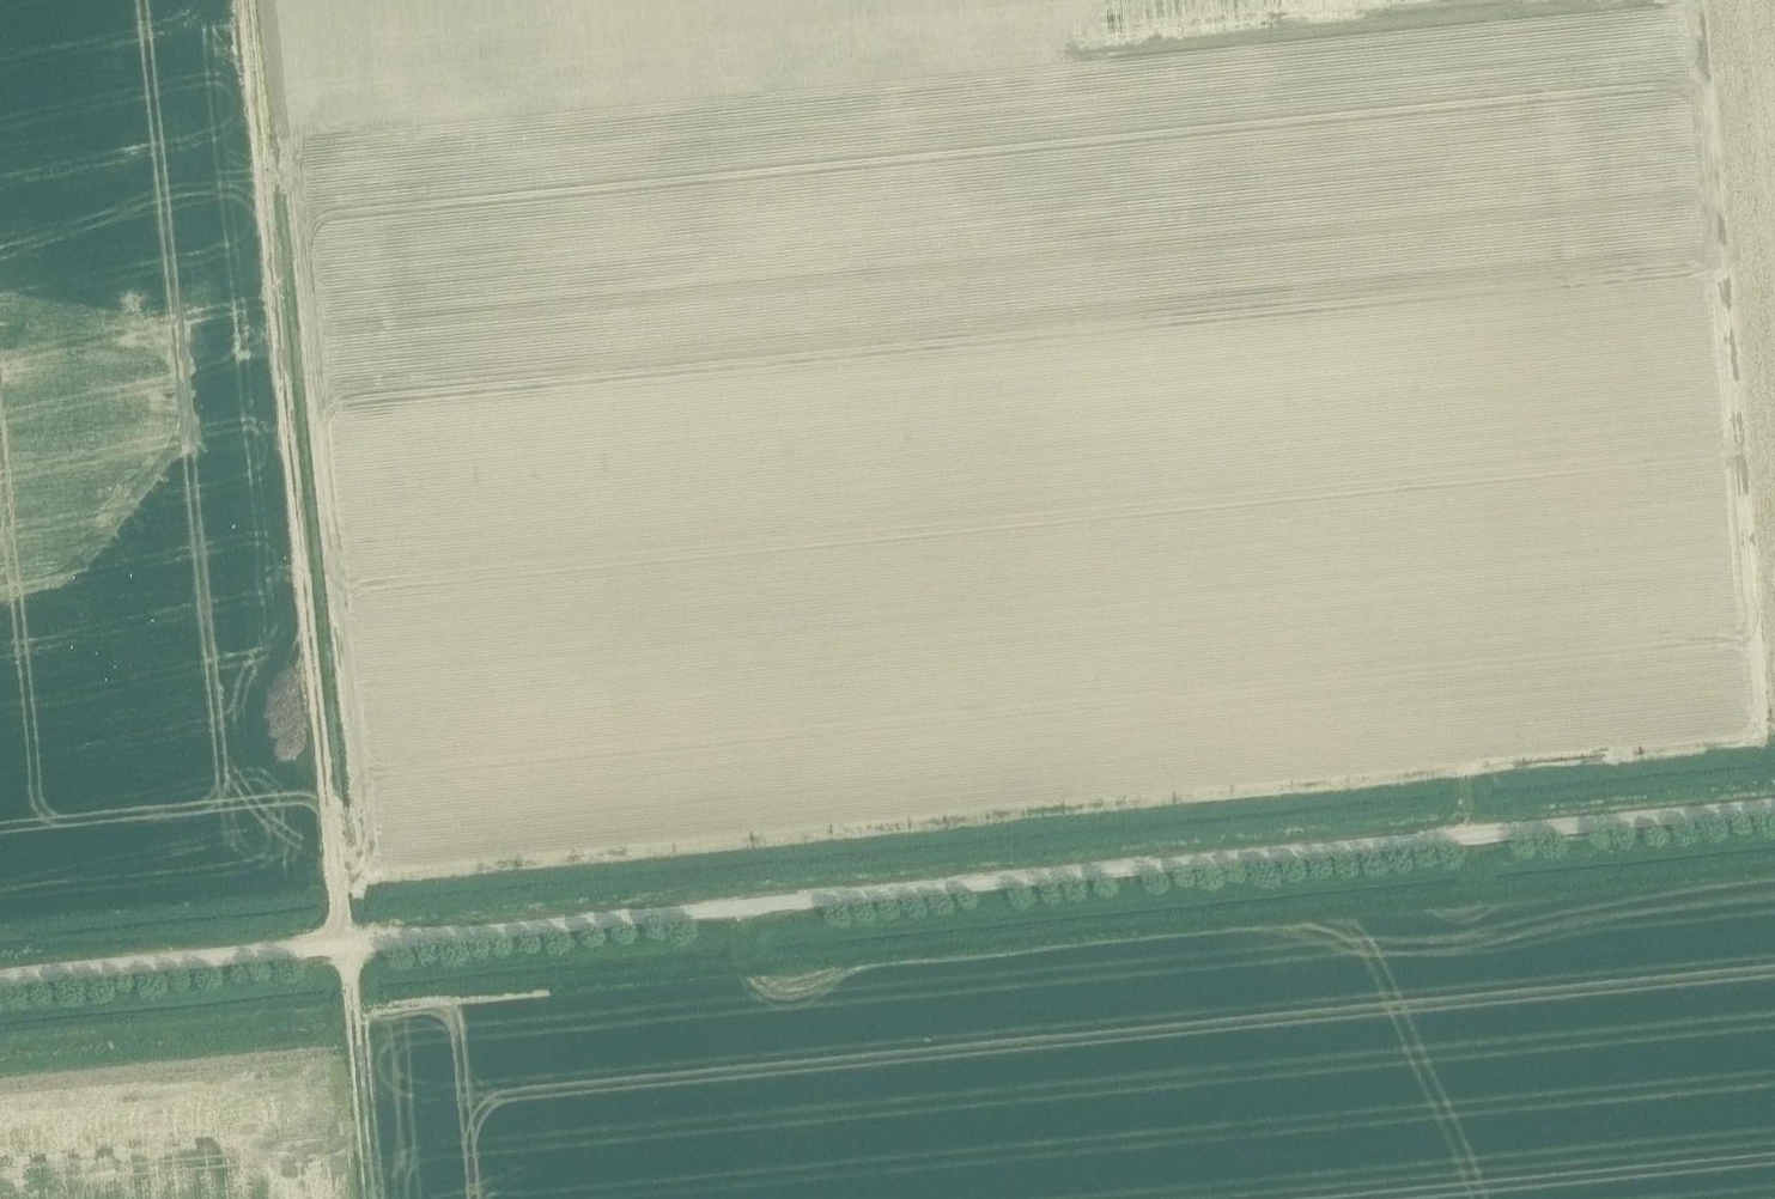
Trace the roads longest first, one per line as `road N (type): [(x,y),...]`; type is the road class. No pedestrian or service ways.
road 1 (unclassified): [(0,980),(1774,806)]
road 2 (track): [(343,943),(243,0)]
road 3 (track): [(343,943),(370,1198)]

